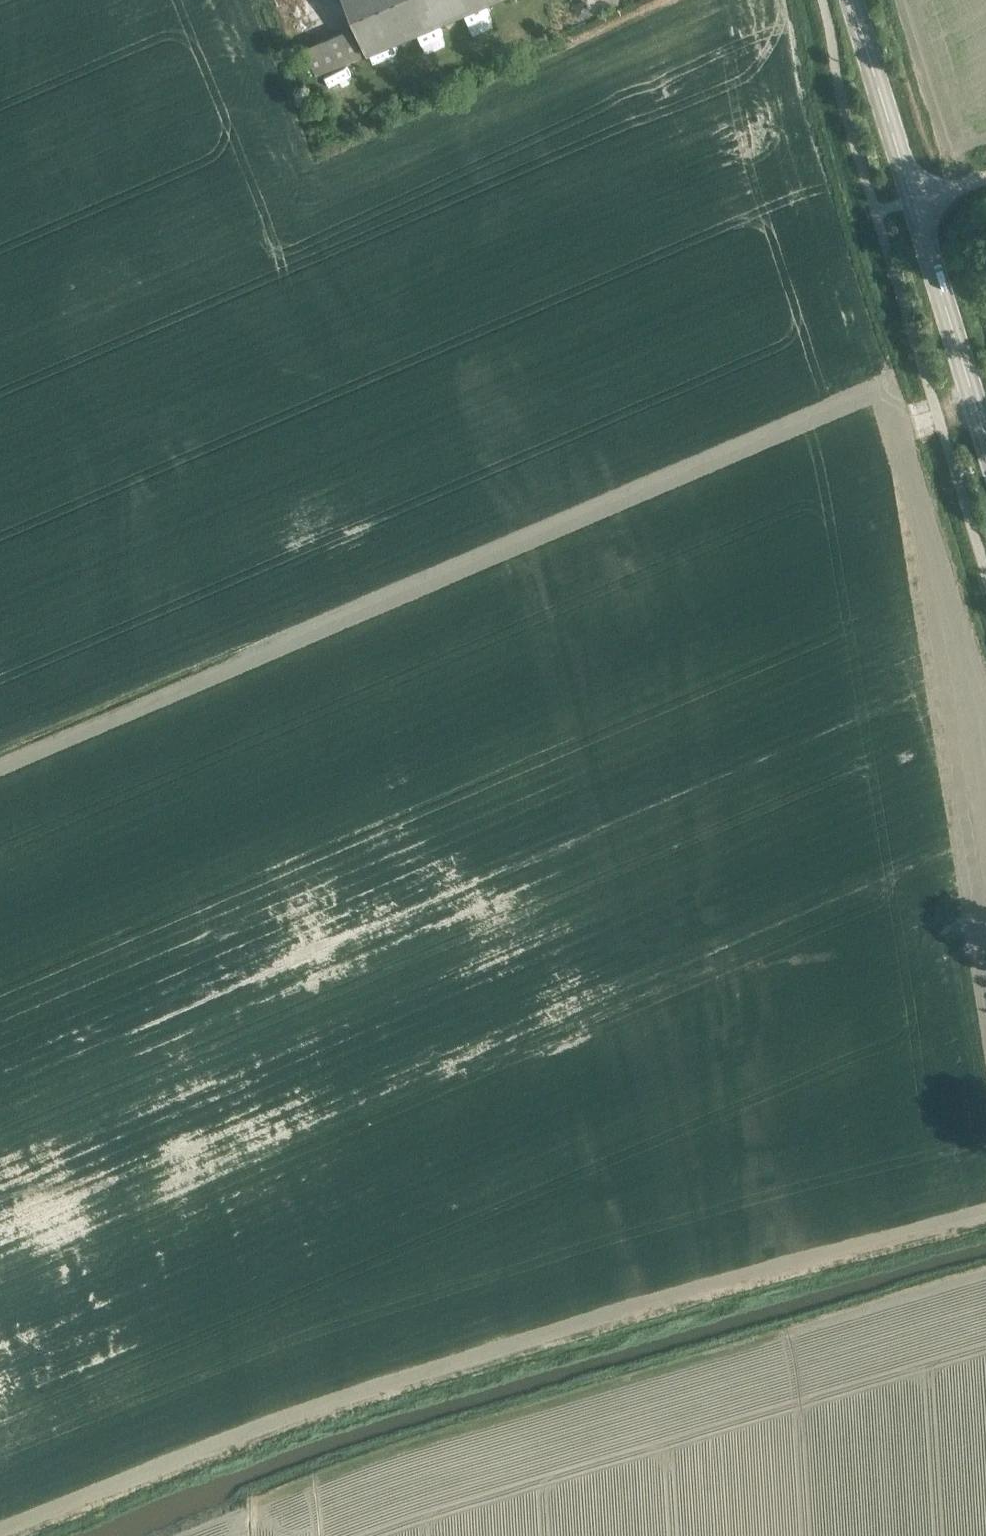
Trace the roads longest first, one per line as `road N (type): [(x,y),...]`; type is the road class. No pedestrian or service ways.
road 1 (secondary): [(985,444),(912,198)]
road 2 (secondary): [(912,198),(850,0)]

